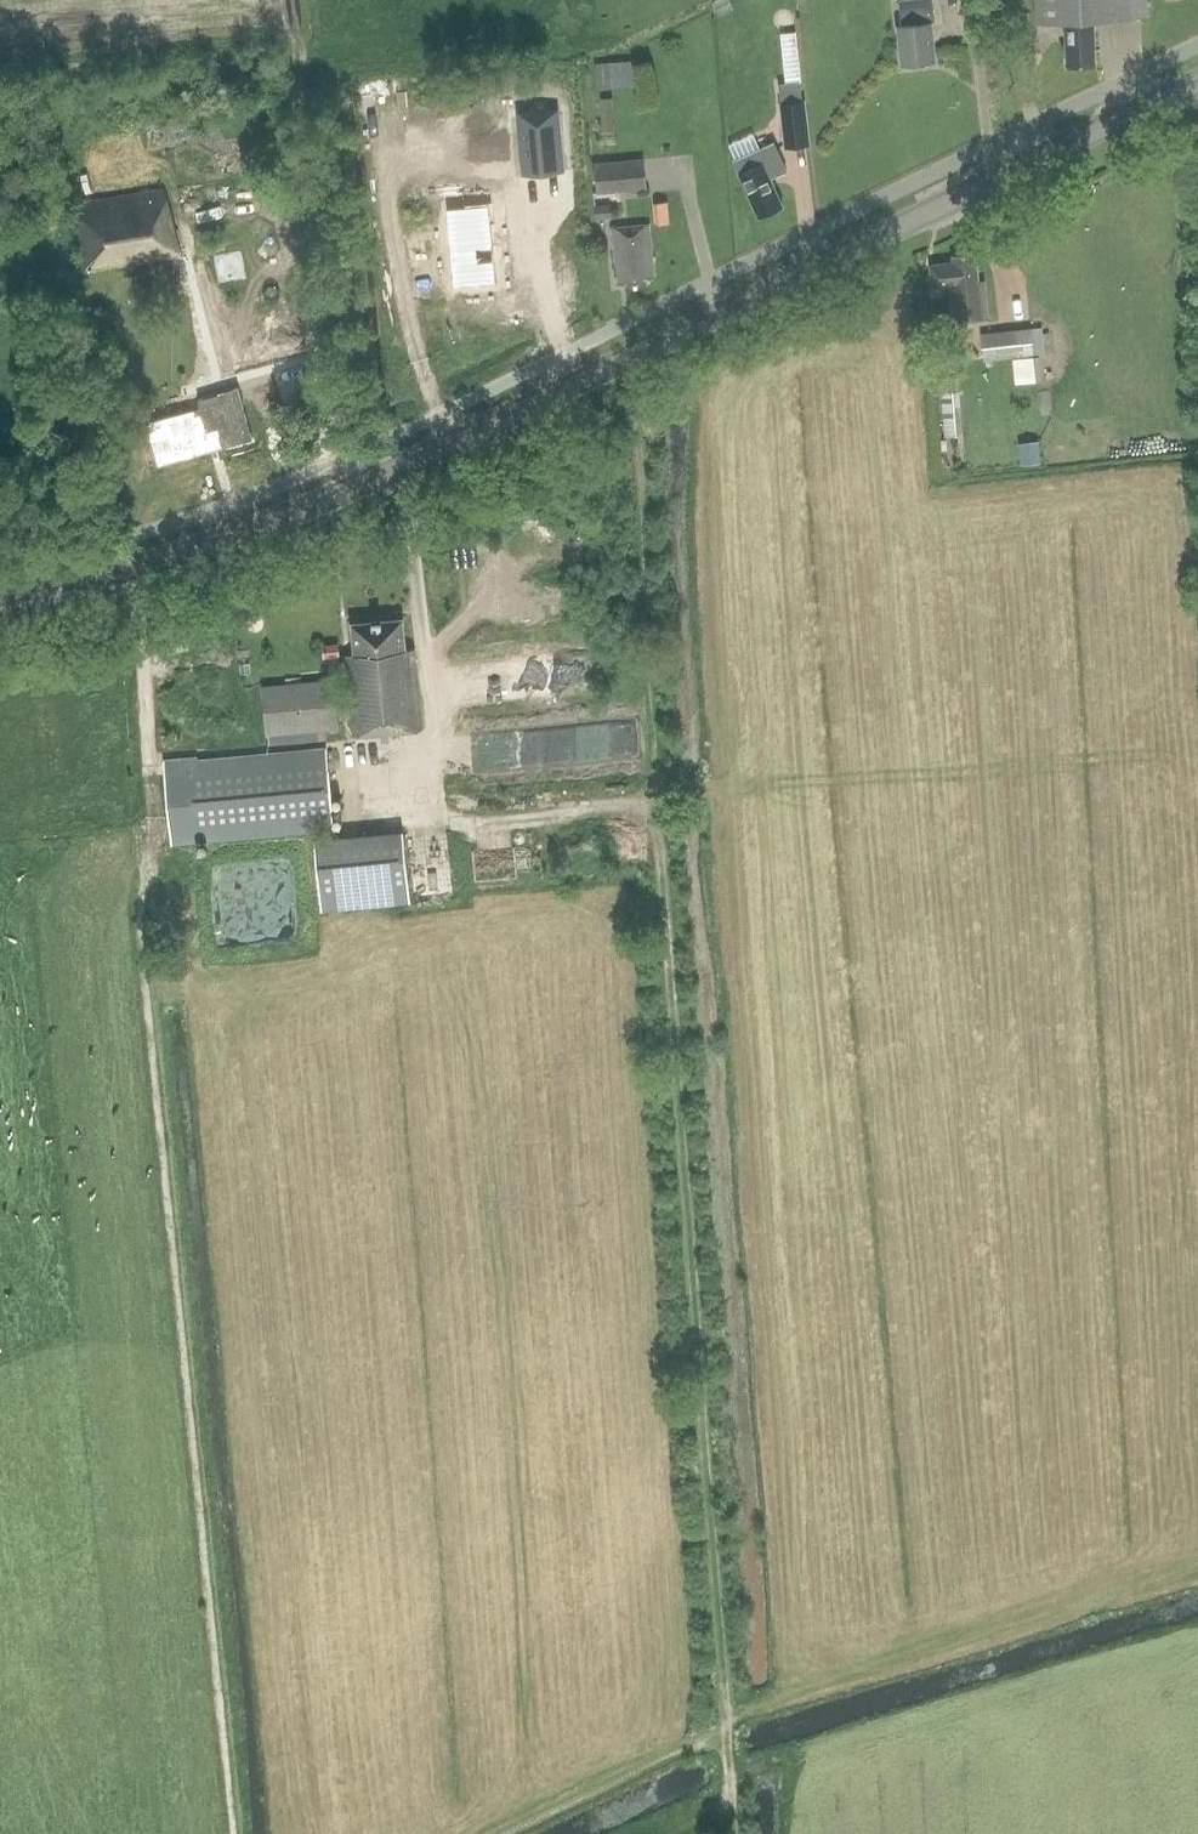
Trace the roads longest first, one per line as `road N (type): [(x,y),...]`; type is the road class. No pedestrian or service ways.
road 1 (track): [(614,364),(634,418),(654,828),(736,1833)]
road 2 (tertiary): [(0,602),(356,489),(1197,83)]

